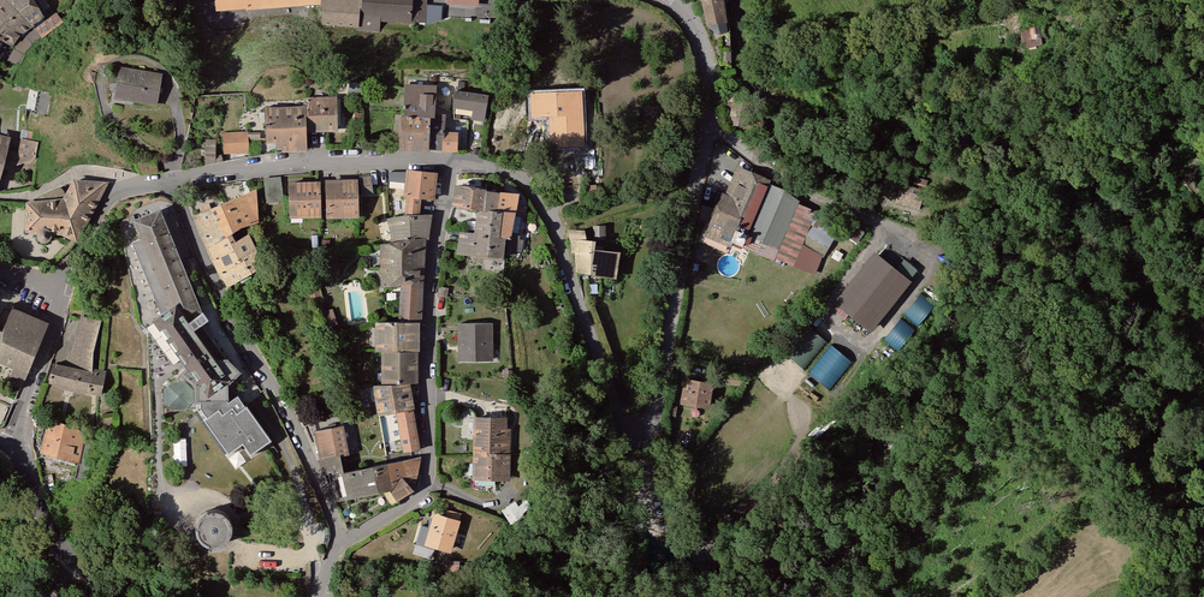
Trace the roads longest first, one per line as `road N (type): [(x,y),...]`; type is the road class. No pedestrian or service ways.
road 1 (residential): [(643,480),(705,118),(705,50),(694,23),(671,0)]
road 2 (track): [(705,118),(808,193),(929,238),(1102,248)]
road 3 (residential): [(341,543),(410,502),(425,481),(431,286),(447,161)]
road 4 (residential): [(171,179),(231,317),(297,430),(341,543)]
road 5 (residential): [(447,161),(509,172),(540,202),(643,480)]
road 6 (residential): [(171,179),(303,161),(447,161)]
road 7 (tertiary): [(16,449),(61,549),(121,596)]
road 8 (residential): [(16,449),(22,410),(58,322),(57,287)]
road 9 (residential): [(57,287),(108,197),(171,179)]

